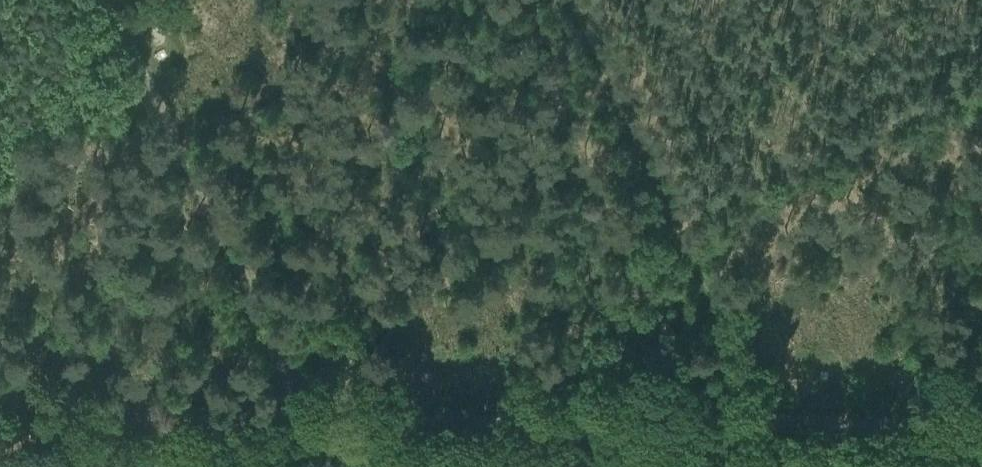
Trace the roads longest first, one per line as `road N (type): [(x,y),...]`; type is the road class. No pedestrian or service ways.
road 1 (track): [(981,412),(302,420)]
road 2 (track): [(981,67),(675,220),(700,286),(713,412)]
road 3 (track): [(188,0),(126,31),(302,420)]
road 4 (track): [(279,422),(0,382)]
road 5 (track): [(567,0),(675,220)]

